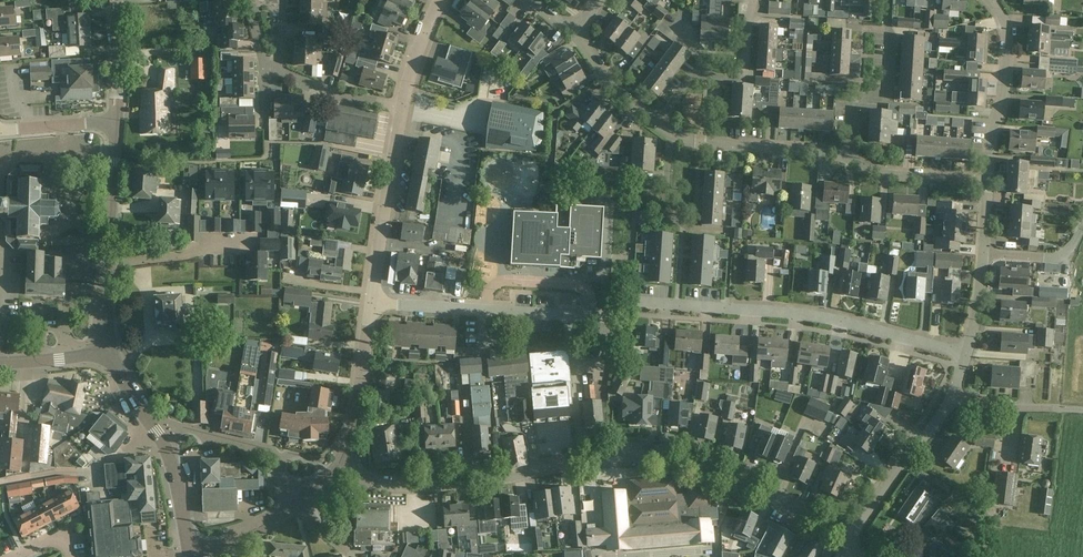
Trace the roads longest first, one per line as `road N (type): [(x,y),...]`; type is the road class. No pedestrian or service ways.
road 1 (unclassified): [(849,542),(715,475),(636,457),(438,486),(387,484),(339,465)]
road 2 (residential): [(966,355),(828,318),(638,302)]
road 3 (residential): [(850,159),(680,140),(636,109),(574,32)]
road 4 (secondary): [(108,353),(117,120)]
road 5 (residential): [(594,317),(372,302)]
road 6 (secondary): [(191,552),(168,453),(108,353)]
road 7 (tertiary): [(372,302),(403,110)]
road 8 (residential): [(687,2),(682,41),(711,77),(733,78),(744,71),(752,0)]
road 9 (residential): [(992,0),(1006,29),(1008,62),(988,181)]
road 10 (residential): [(850,159),(854,109),(890,83),(889,0)]
road 11 (residential): [(849,542),(951,397)]
road 12 (tertiary): [(339,465),(372,302)]
road 13 (residential): [(183,427),(280,453),(280,475),(294,504)]
road 14 (residential): [(988,181),(889,175),(850,159)]
road 15 (residential): [(403,110),(334,95),(280,71)]

